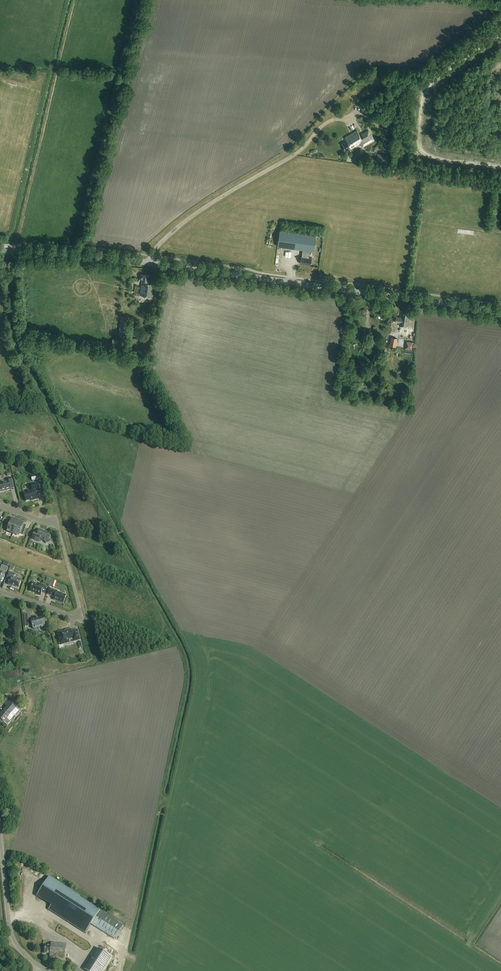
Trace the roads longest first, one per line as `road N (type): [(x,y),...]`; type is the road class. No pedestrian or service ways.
road 1 (tertiary): [(500,312),(0,250)]
road 2 (residential): [(0,591),(80,616),(58,527),(0,505)]
road 3 (track): [(149,263),(188,220),(293,156)]
road 4 (unclassified): [(37,966),(12,937),(0,834)]

